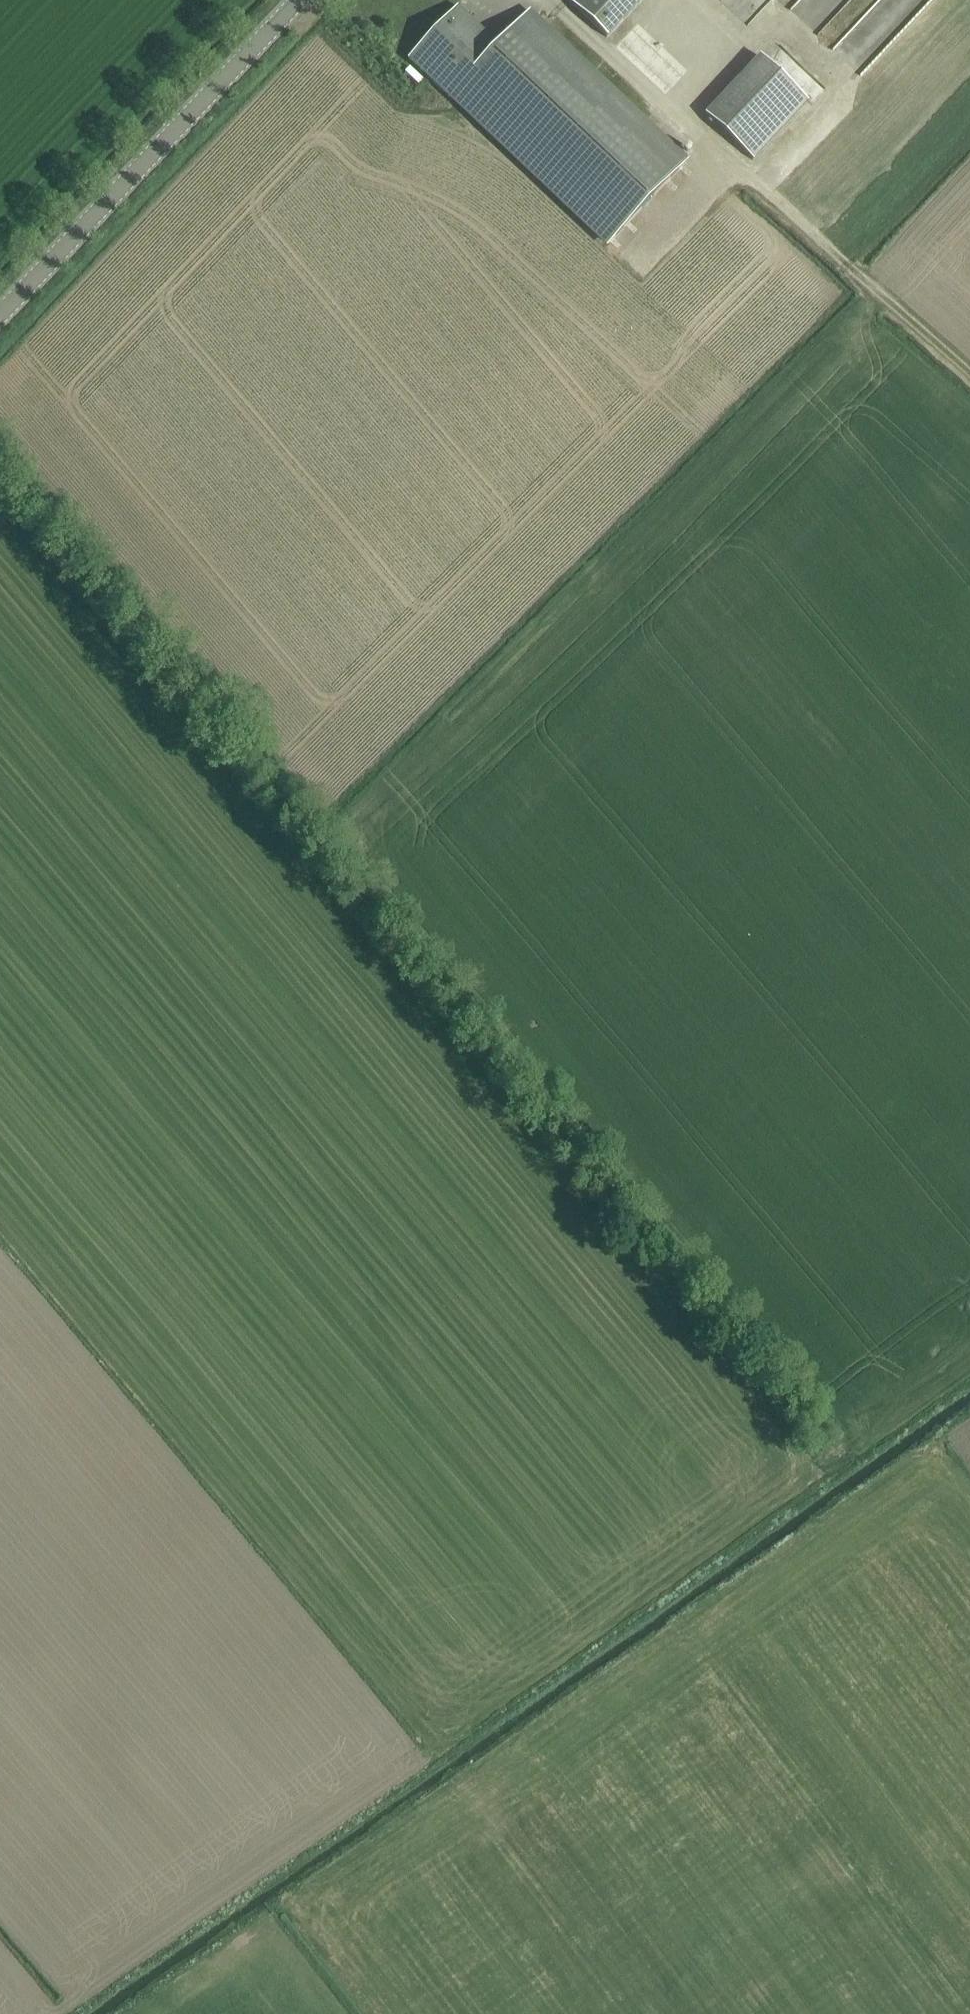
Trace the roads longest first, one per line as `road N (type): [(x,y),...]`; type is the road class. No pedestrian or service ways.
road 1 (tertiary): [(0,323),(304,0)]
road 2 (track): [(801,228),(969,377)]

